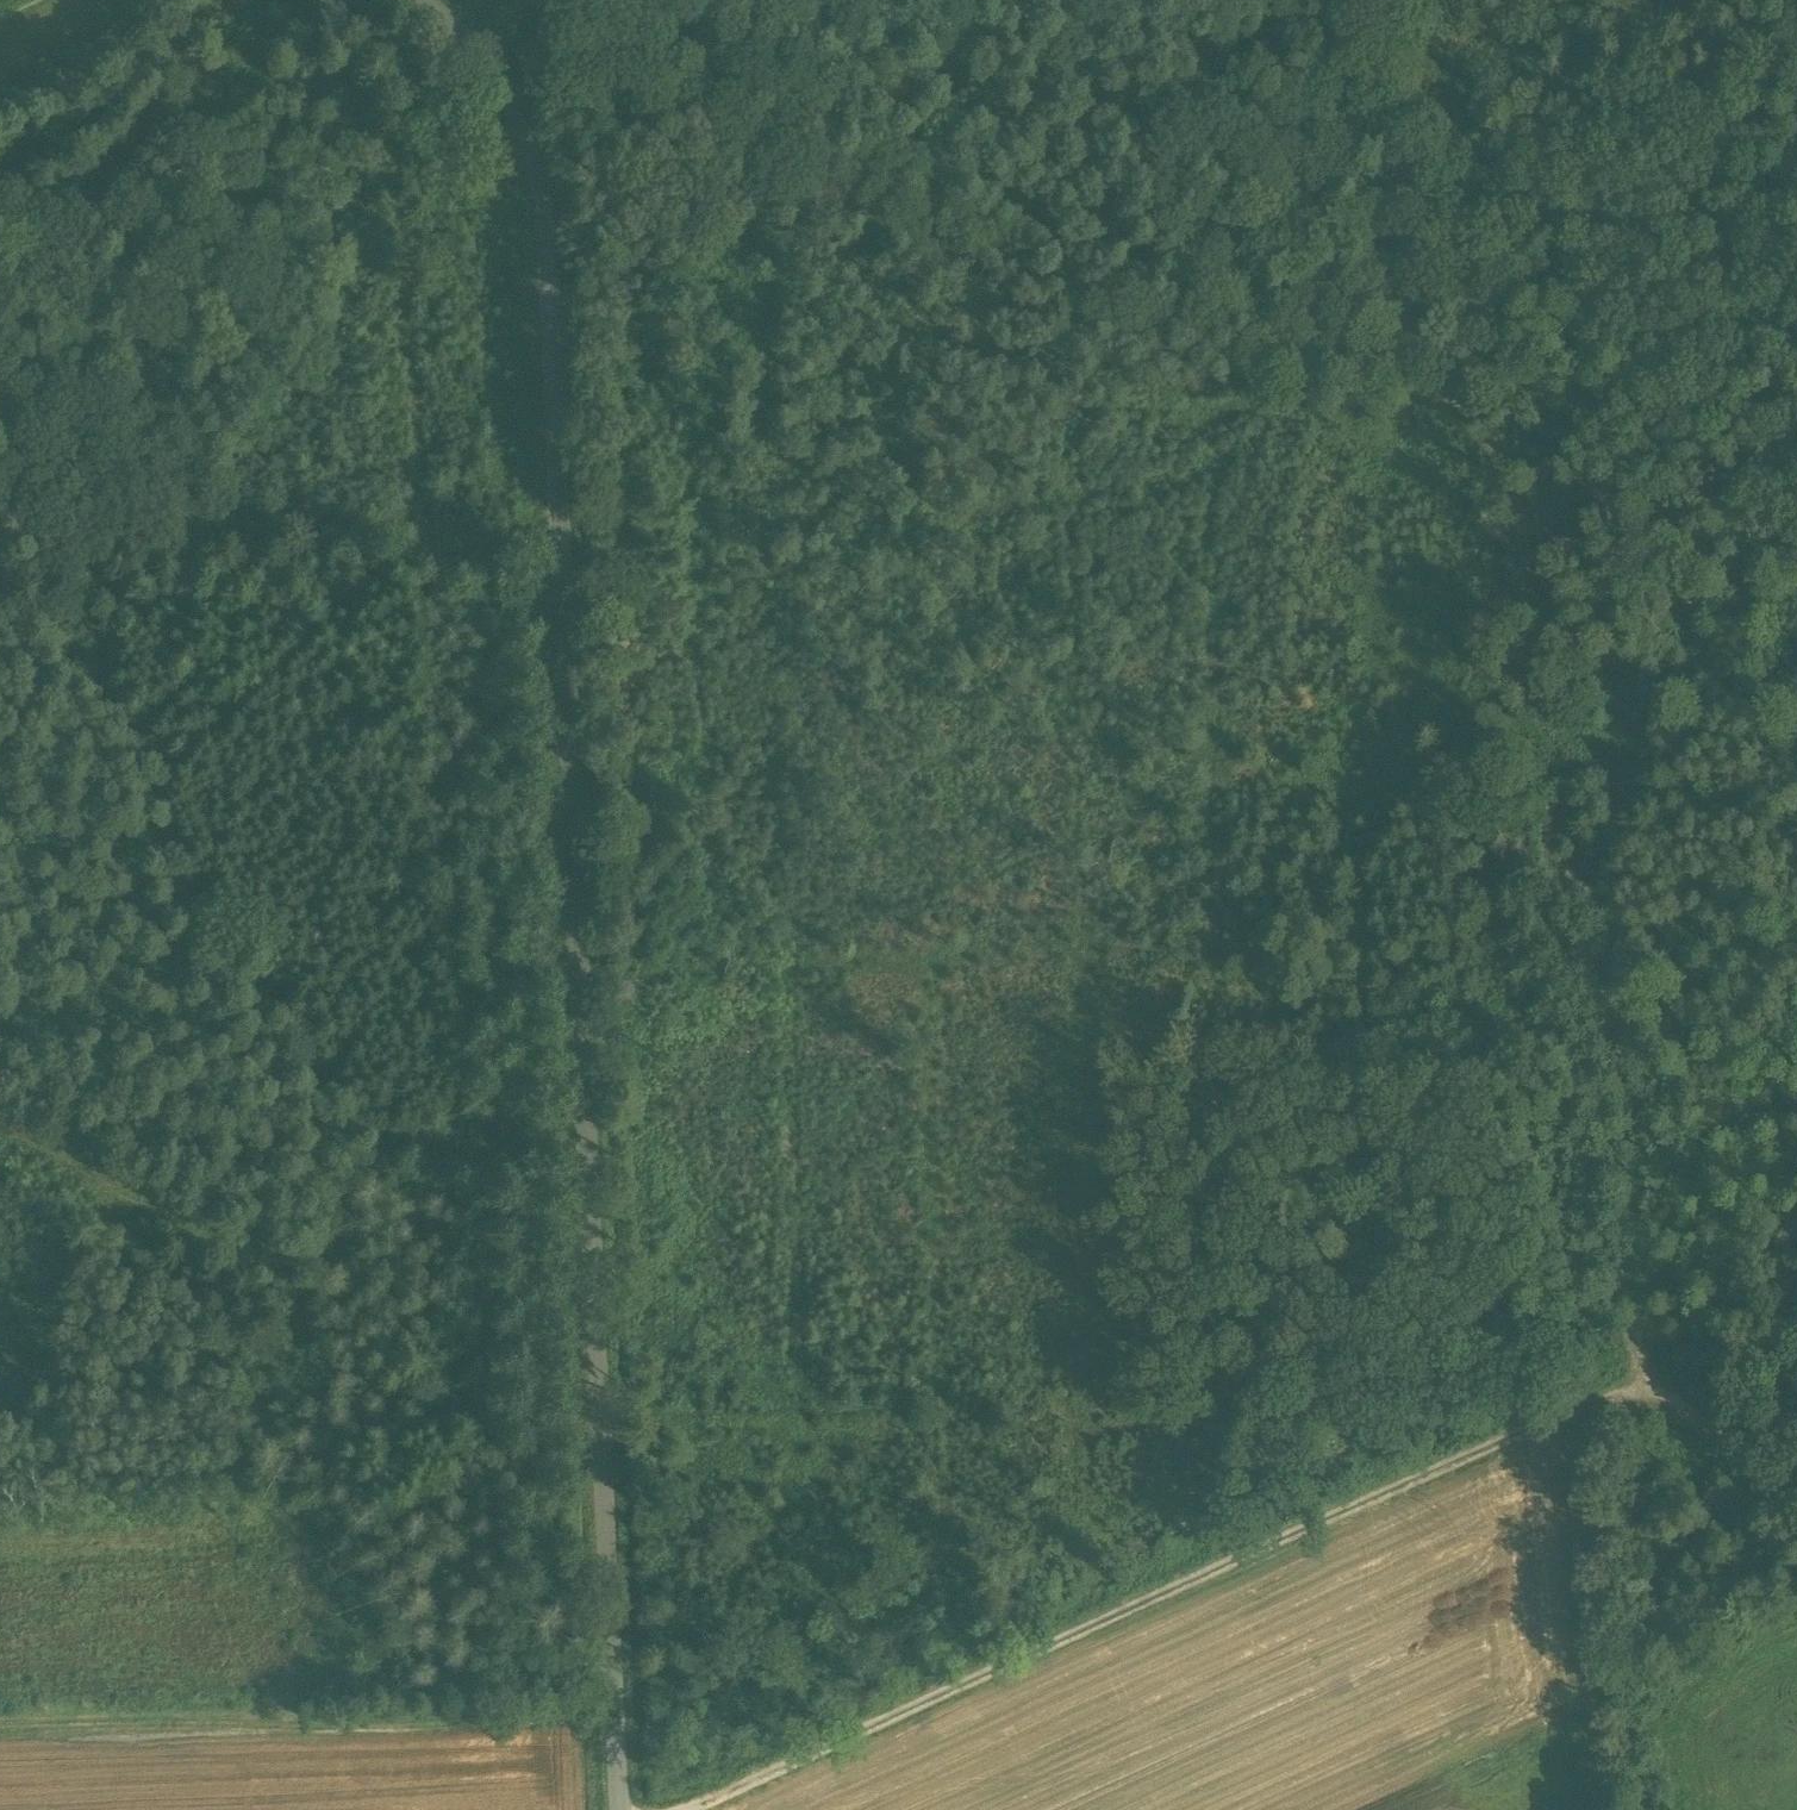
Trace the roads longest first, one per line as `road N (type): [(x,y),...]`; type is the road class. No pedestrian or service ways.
road 1 (tertiary): [(618,1809),(546,228),(521,119),(480,58),(421,0)]
road 2 (track): [(643,1809),(1580,1405),(1651,1399),(1677,1408),(1725,1446),(1796,1532)]

